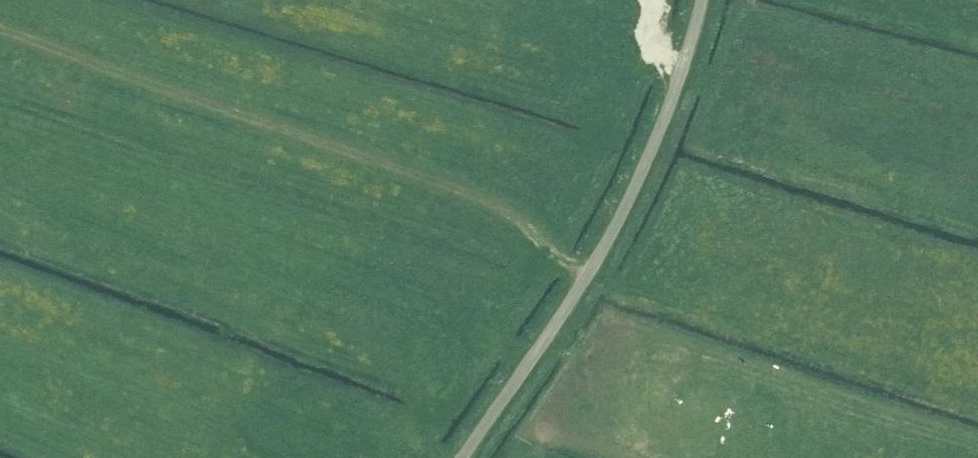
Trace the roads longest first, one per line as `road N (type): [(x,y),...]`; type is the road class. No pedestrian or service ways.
road 1 (unclassified): [(462,457),(624,210),(670,102),(701,0)]

